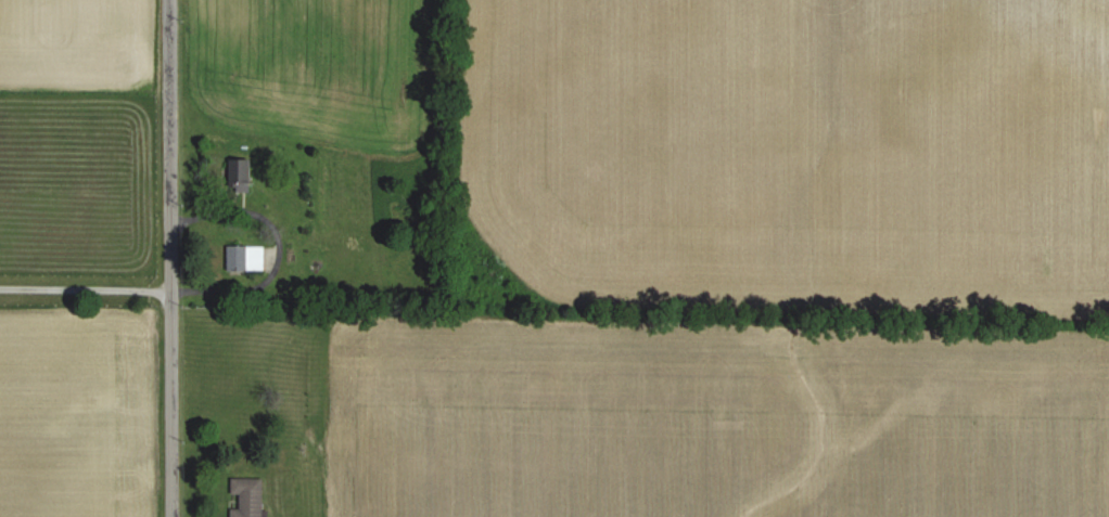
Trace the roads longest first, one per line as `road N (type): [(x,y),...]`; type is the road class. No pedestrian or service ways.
road 1 (residential): [(170,516),(168,0)]

